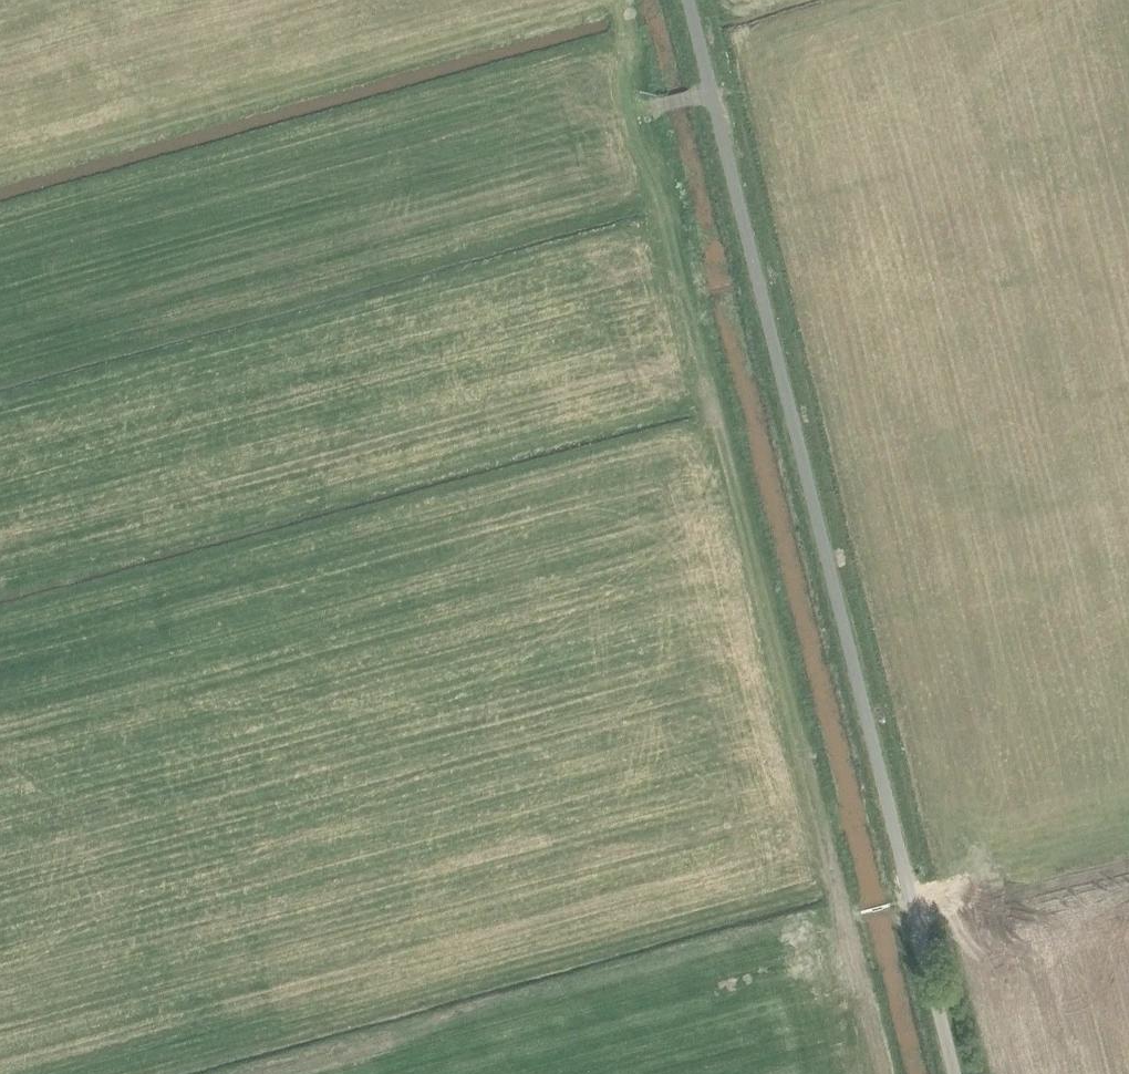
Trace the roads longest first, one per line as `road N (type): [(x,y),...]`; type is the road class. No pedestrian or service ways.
road 1 (unclassified): [(952,1073),(688,0)]

